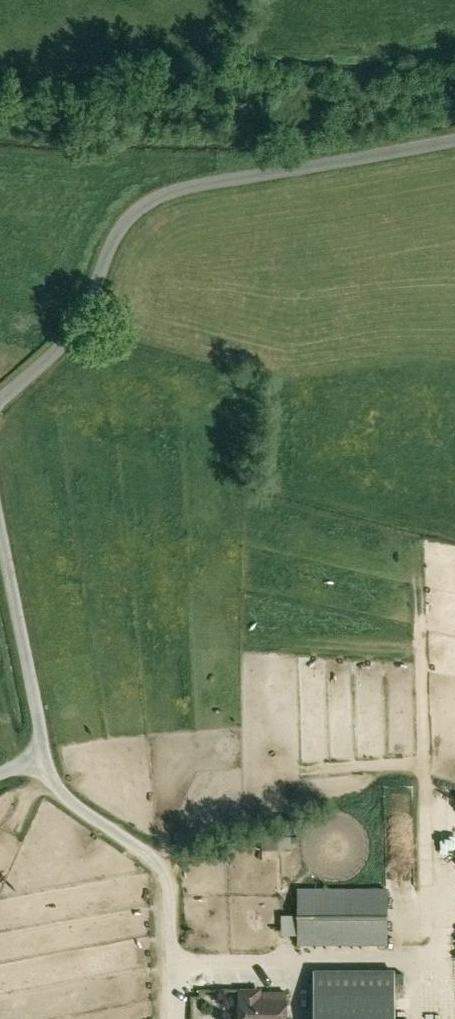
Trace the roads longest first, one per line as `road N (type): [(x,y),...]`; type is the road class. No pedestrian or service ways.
road 1 (unclassified): [(454,140),(186,186),(146,202),(113,237),(75,326),(0,399)]
road 2 (unclassified): [(32,753),(68,799),(164,874),(172,1018)]
road 3 (unclassified): [(0,528),(40,729),(32,753)]

